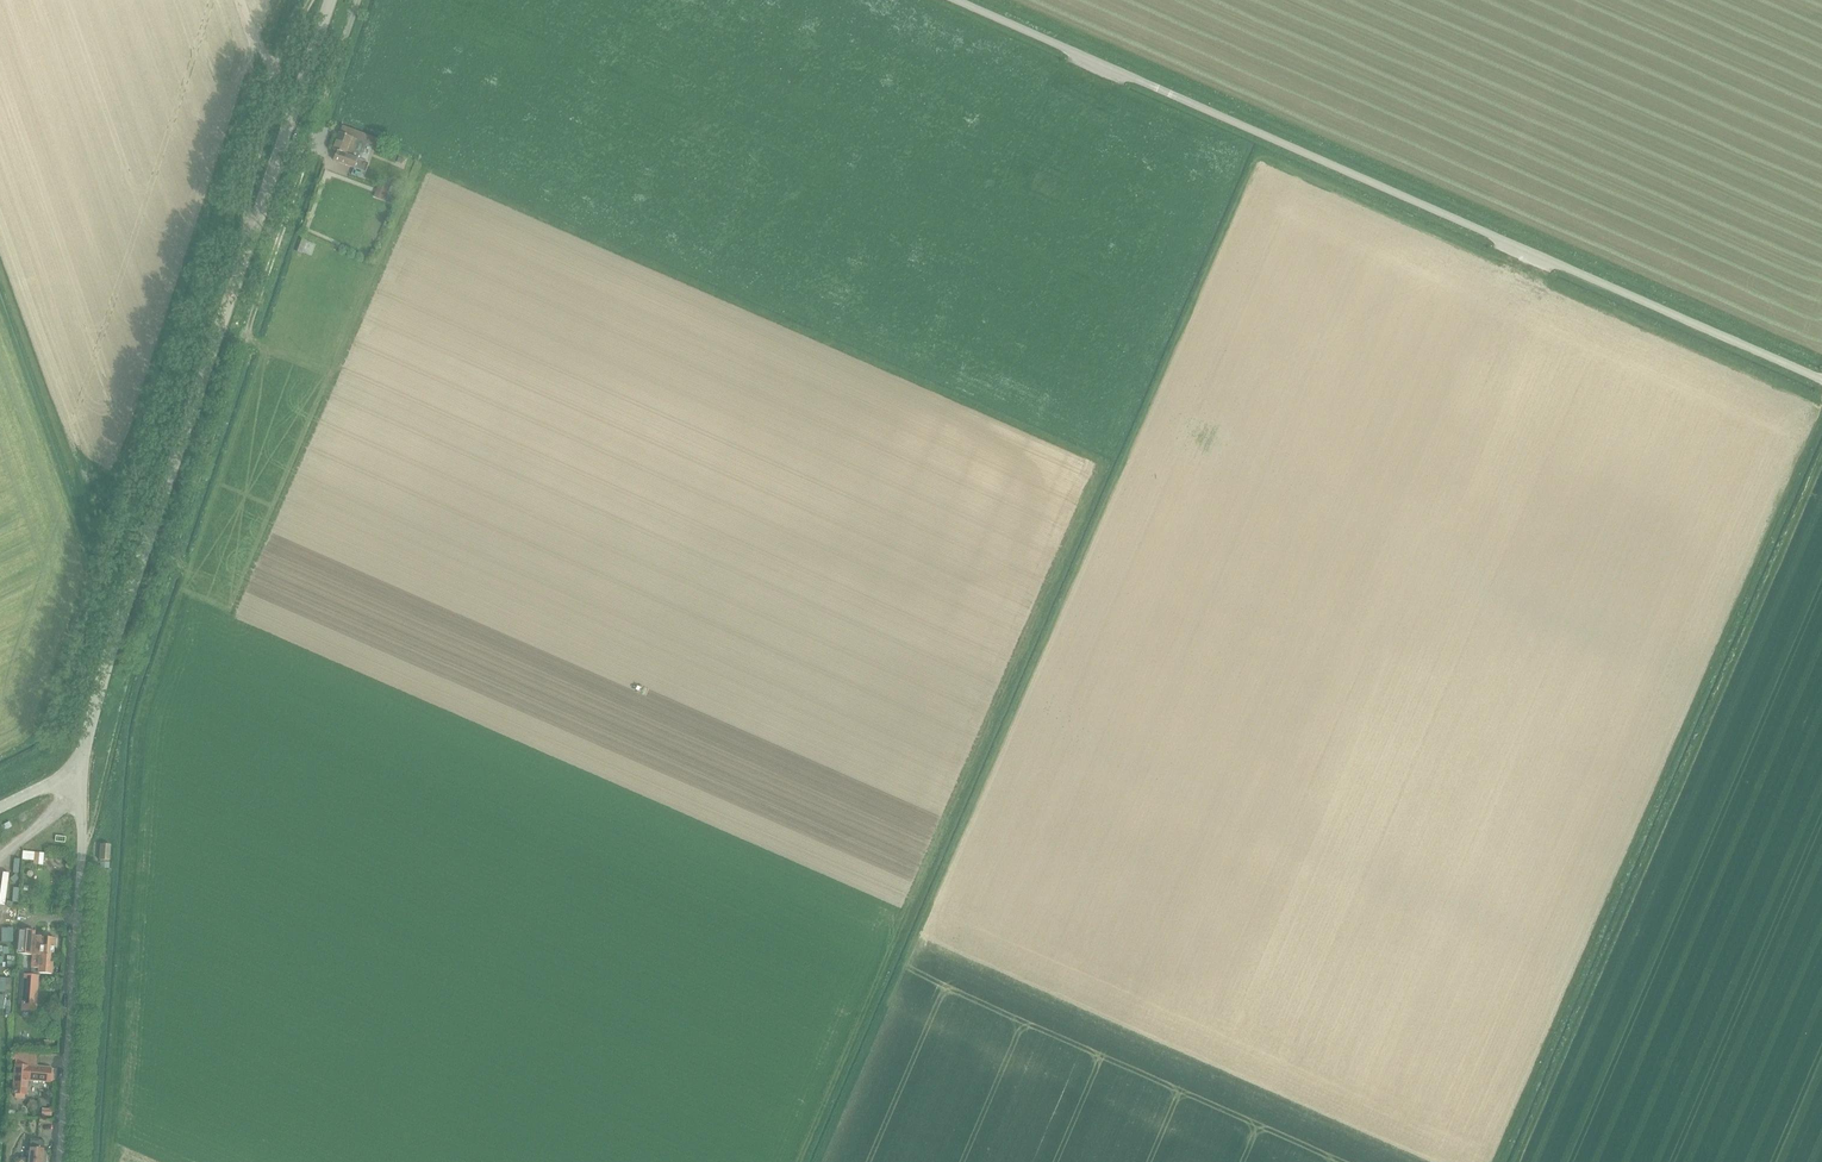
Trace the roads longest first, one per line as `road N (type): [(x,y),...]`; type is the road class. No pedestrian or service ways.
road 1 (unclassified): [(1821,376),(974,0)]
road 2 (unclassified): [(84,777),(93,721),(329,0)]
road 3 (unclassified): [(65,1161),(84,777)]

